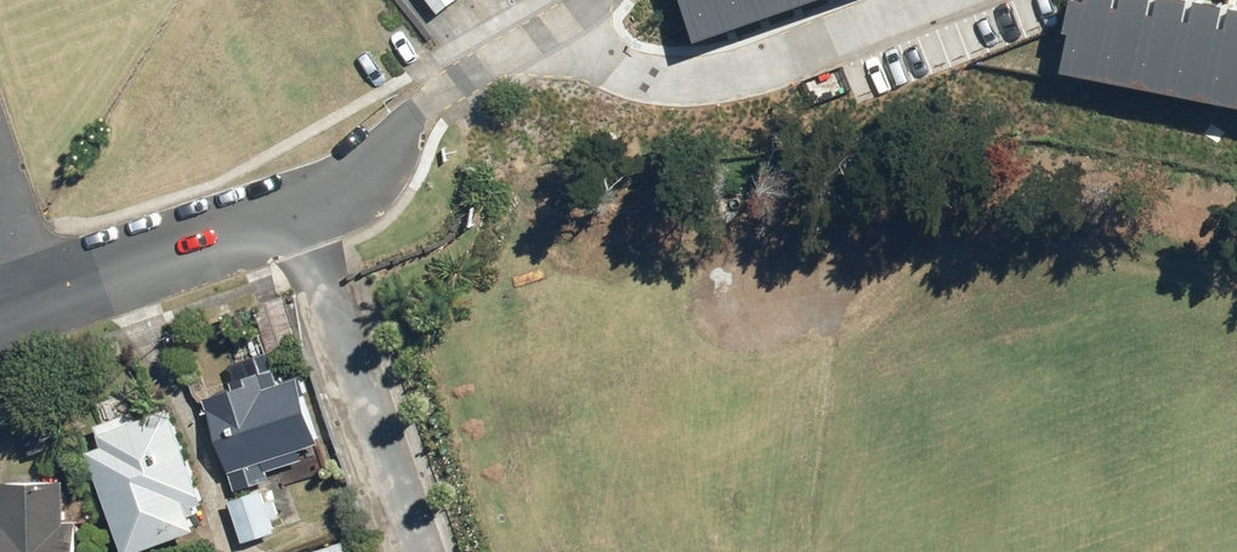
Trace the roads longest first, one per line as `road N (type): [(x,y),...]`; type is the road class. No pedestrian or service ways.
road 1 (residential): [(425,106),(394,153),(292,202),(0,303)]
road 2 (residential): [(535,45),(674,77),(724,75),(942,0)]
road 3 (residential): [(535,45),(425,106)]

